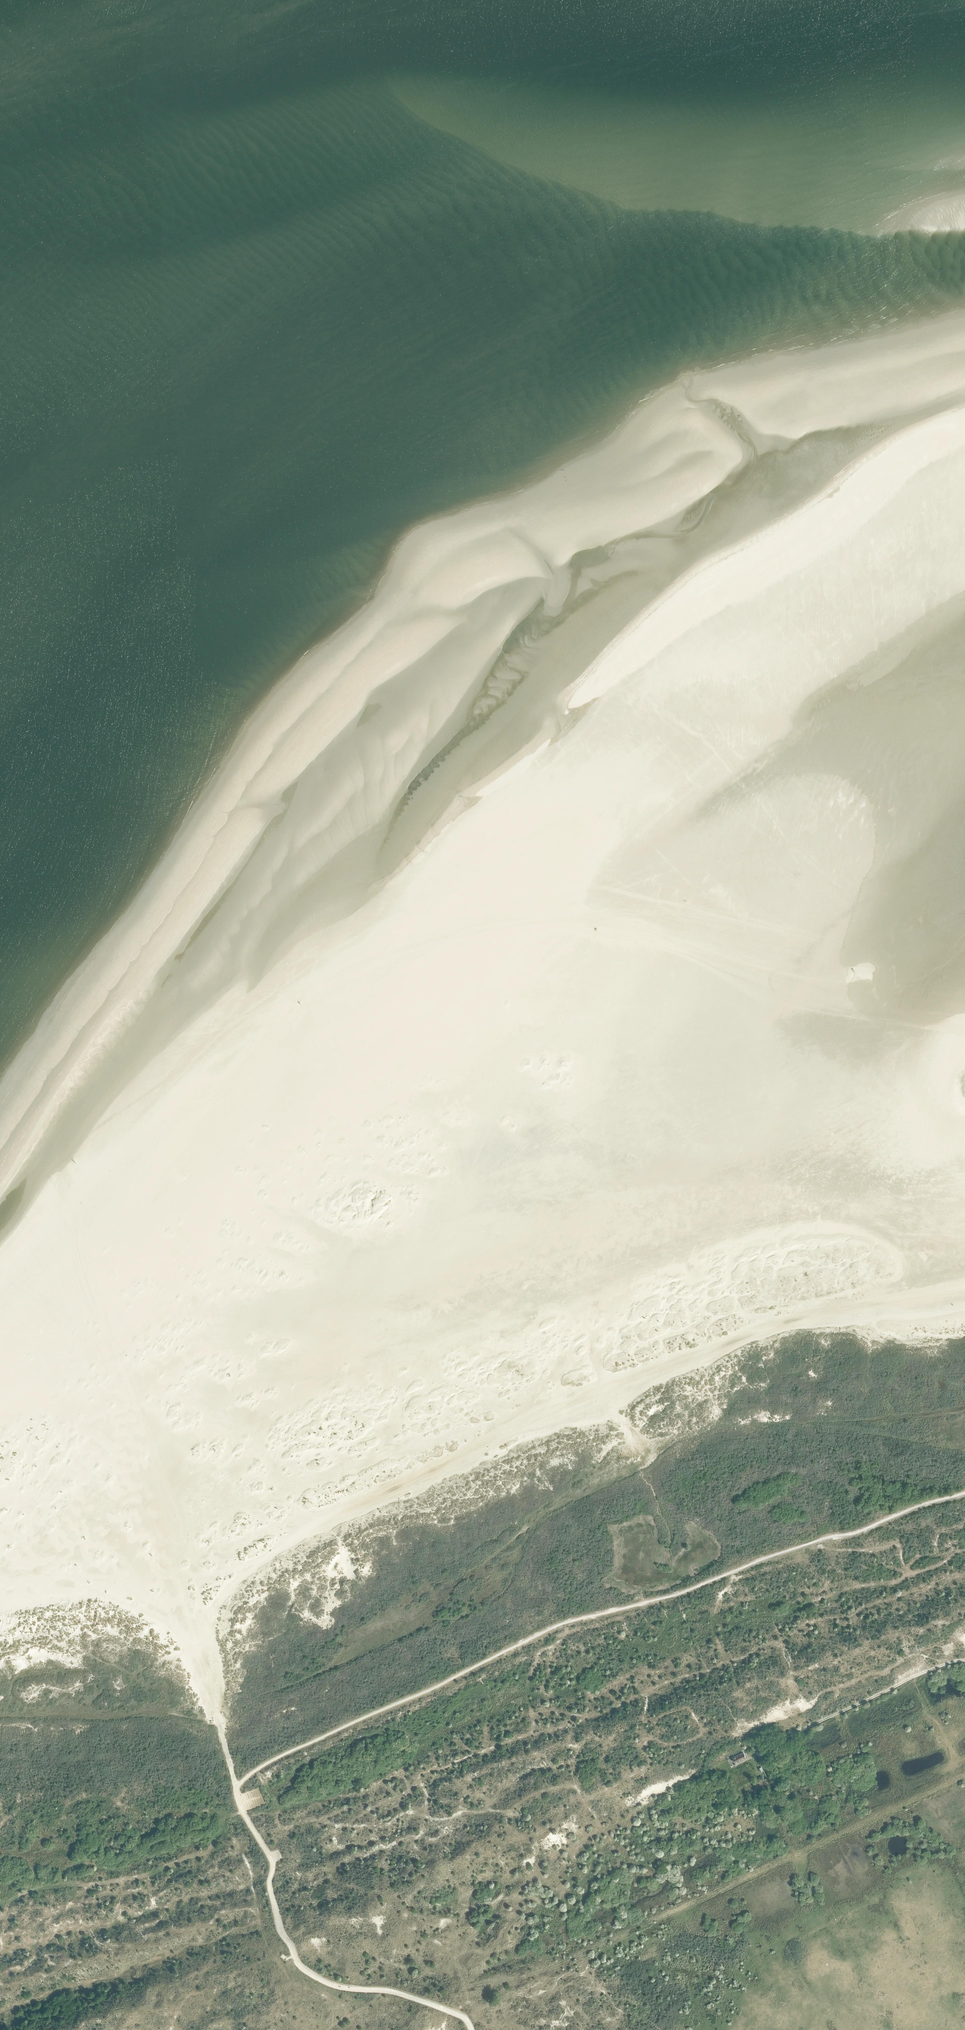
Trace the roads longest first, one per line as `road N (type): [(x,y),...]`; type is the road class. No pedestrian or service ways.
road 1 (track): [(0,1913),(23,1891),(127,1878),(210,1851),(223,1817),(243,1811)]

